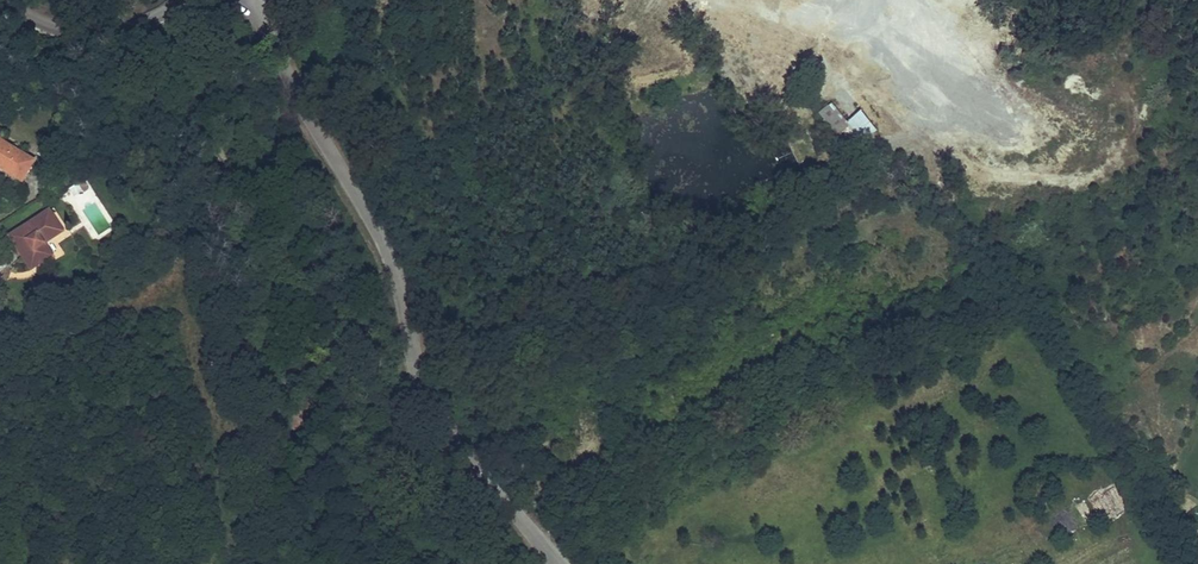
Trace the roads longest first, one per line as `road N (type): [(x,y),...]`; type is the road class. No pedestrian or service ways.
road 1 (unclassified): [(563,563),(429,406),(412,369),(399,277),(255,0)]
road 2 (track): [(338,563),(332,498),(289,372),(271,260),(200,117),(172,81),(157,13)]
road 3 (unclassified): [(6,0),(92,38),(189,0)]

